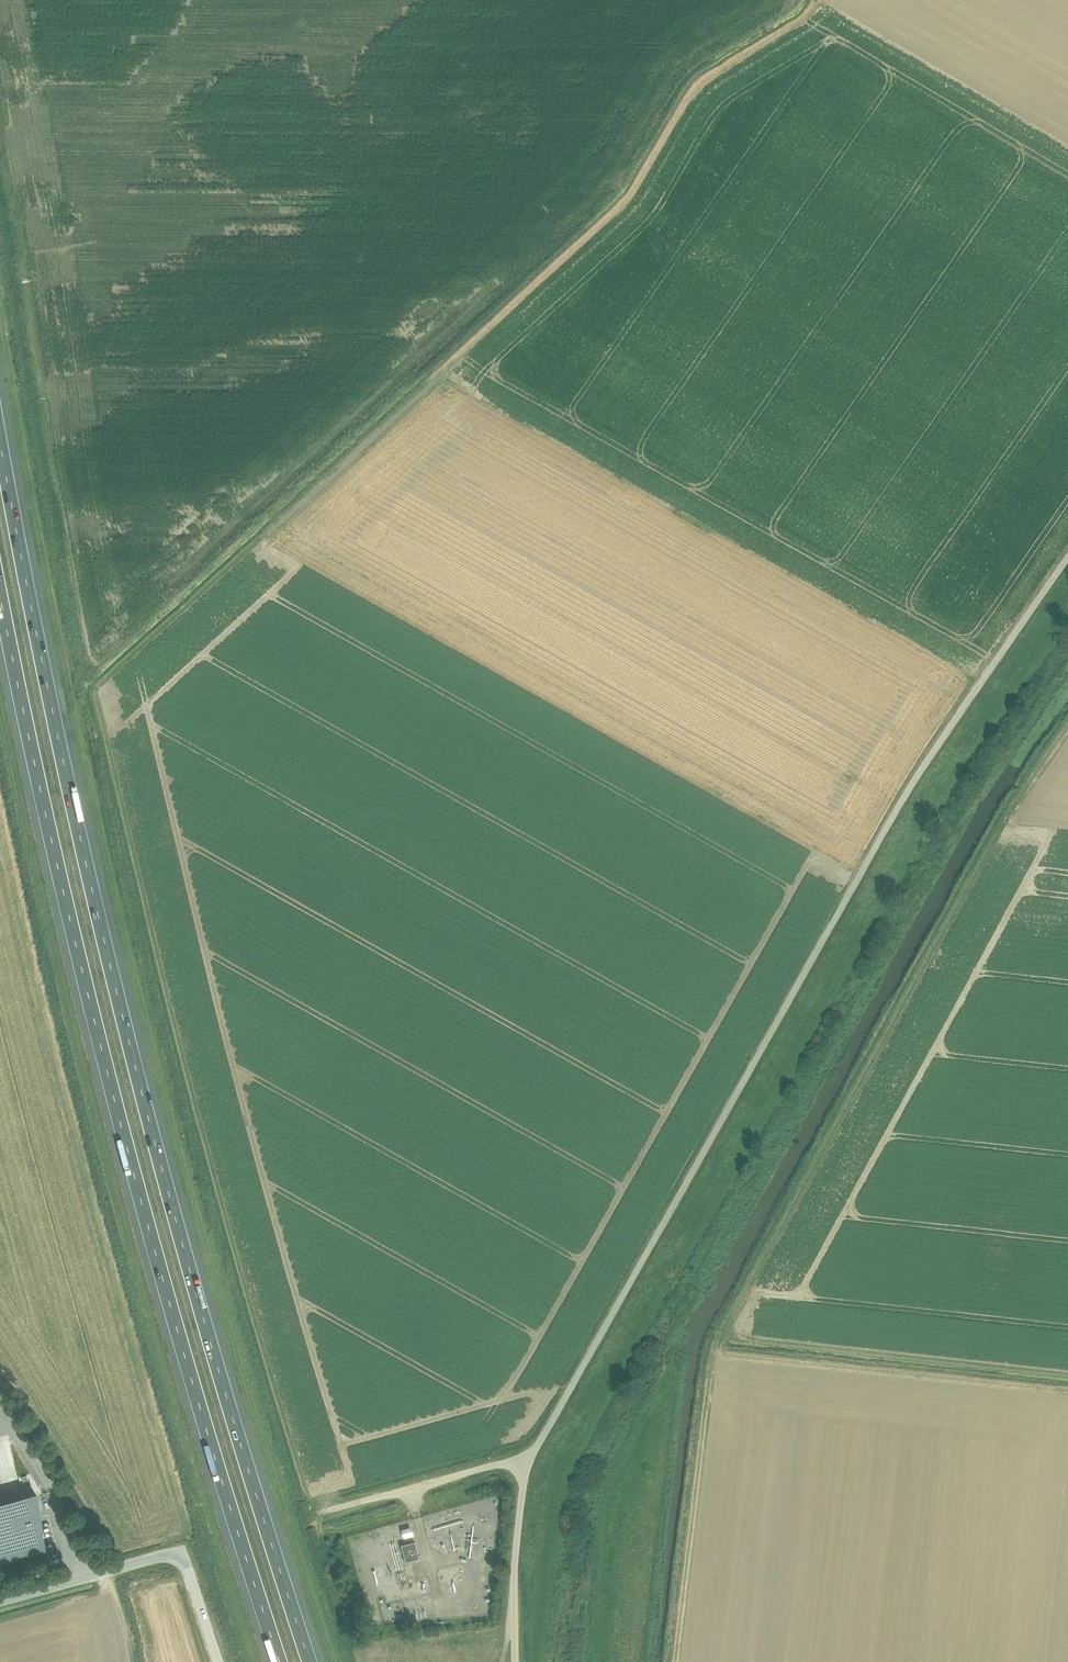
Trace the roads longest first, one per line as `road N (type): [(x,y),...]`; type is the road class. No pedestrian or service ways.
road 1 (motorway): [(310,1661),(141,1089),(60,750),(0,440)]
road 2 (unclassified): [(515,1661),(513,1580),(526,1463),(911,784),(1067,558)]
road 3 (motorway): [(0,594),(121,1125),(280,1661)]
road 4 (tertiary): [(0,1600),(172,1555)]
road 5 (tertiary): [(220,1661),(187,1565),(172,1555)]

